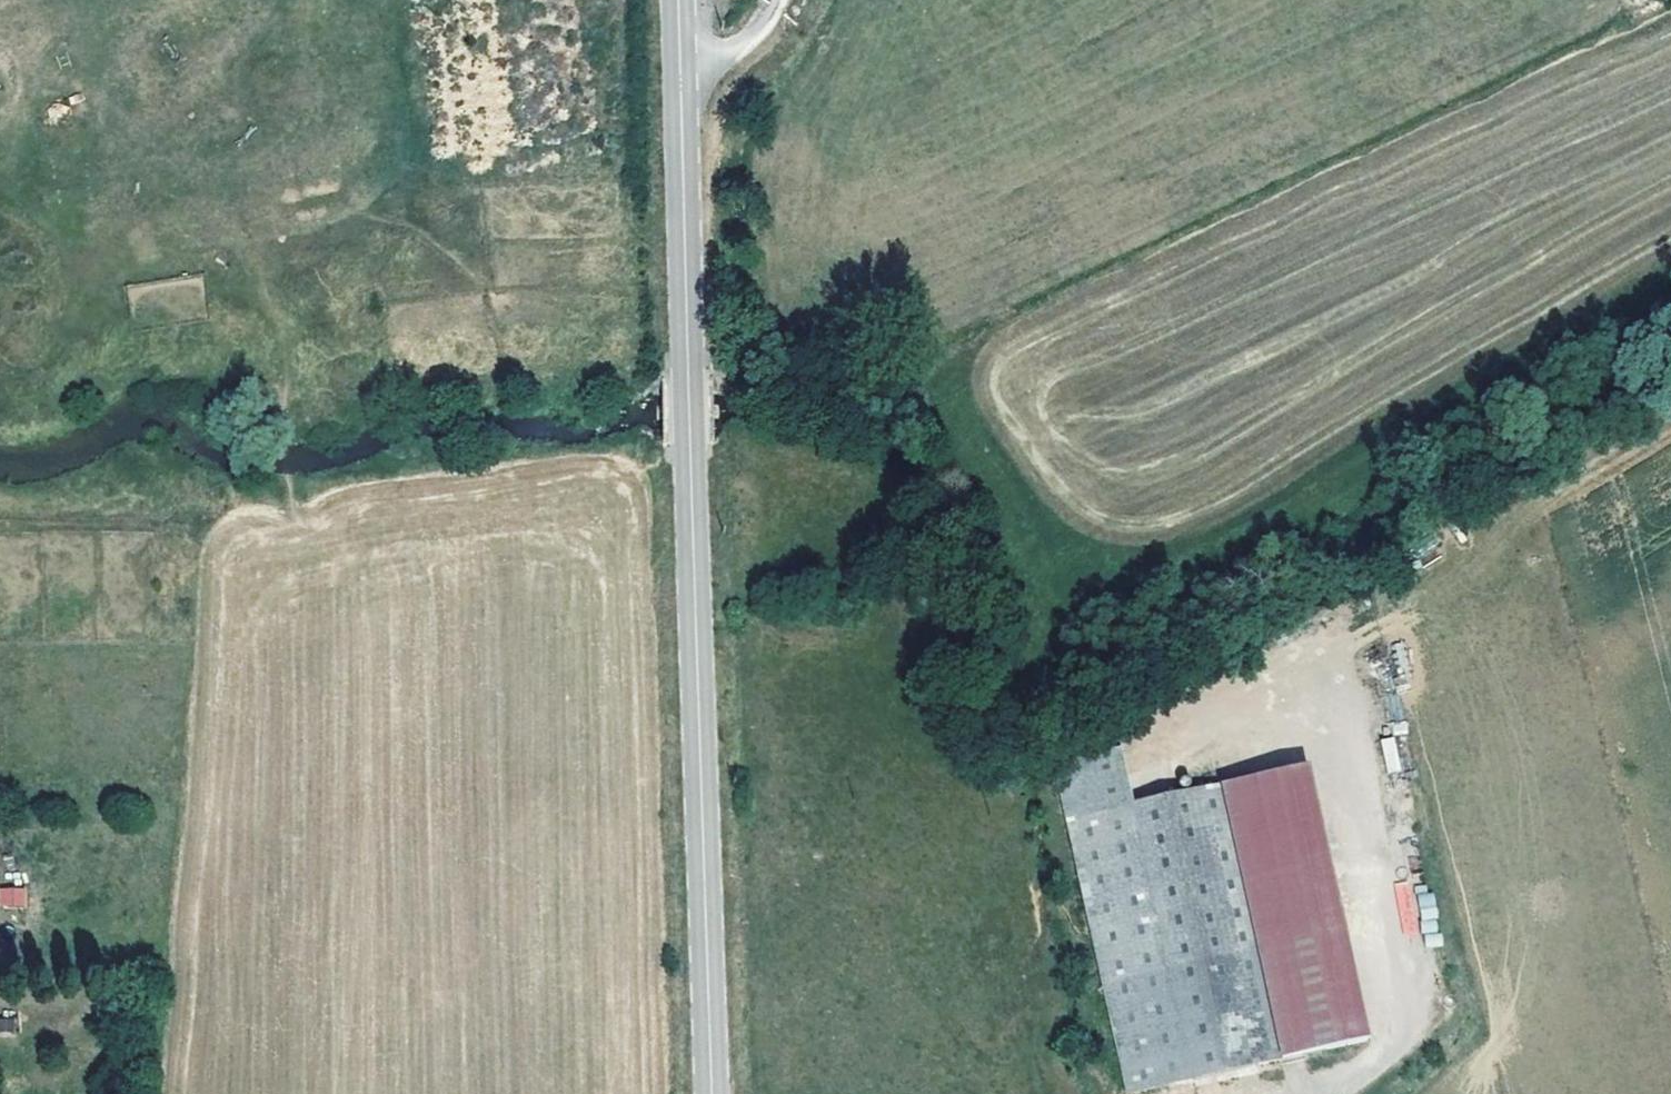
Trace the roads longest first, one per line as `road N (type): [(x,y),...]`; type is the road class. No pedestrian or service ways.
road 1 (tertiary): [(680,0),(712,1093)]
road 2 (track): [(682,83),(737,61),(788,0)]

